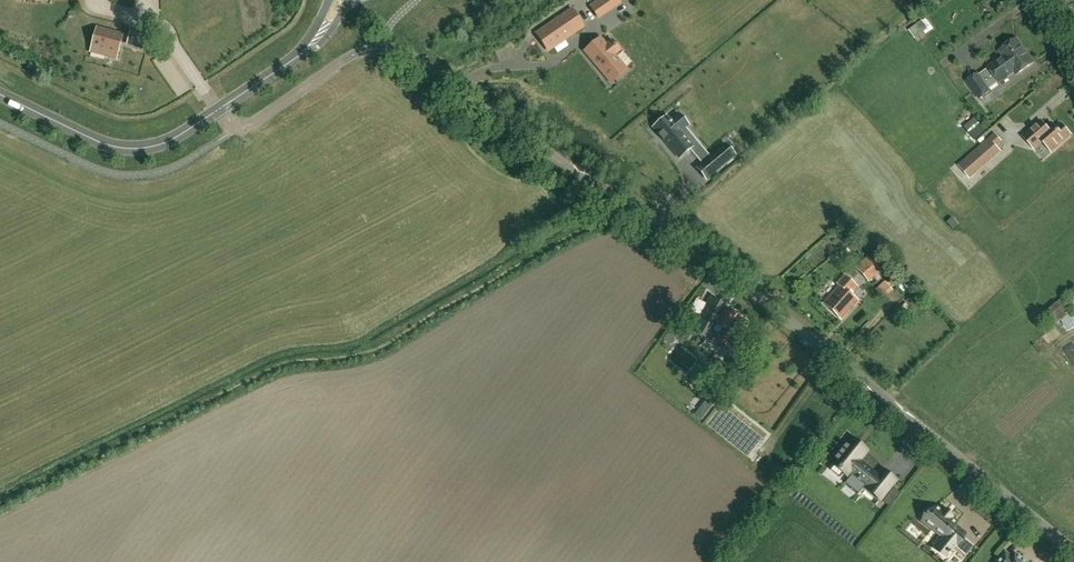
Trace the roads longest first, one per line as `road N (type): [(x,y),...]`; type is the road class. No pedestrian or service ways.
road 1 (unclassified): [(1073,552),(741,282),(408,55),(348,58),(243,129),(219,110)]
road 2 (tertiary): [(0,94),(123,148),(168,142),(219,110)]

